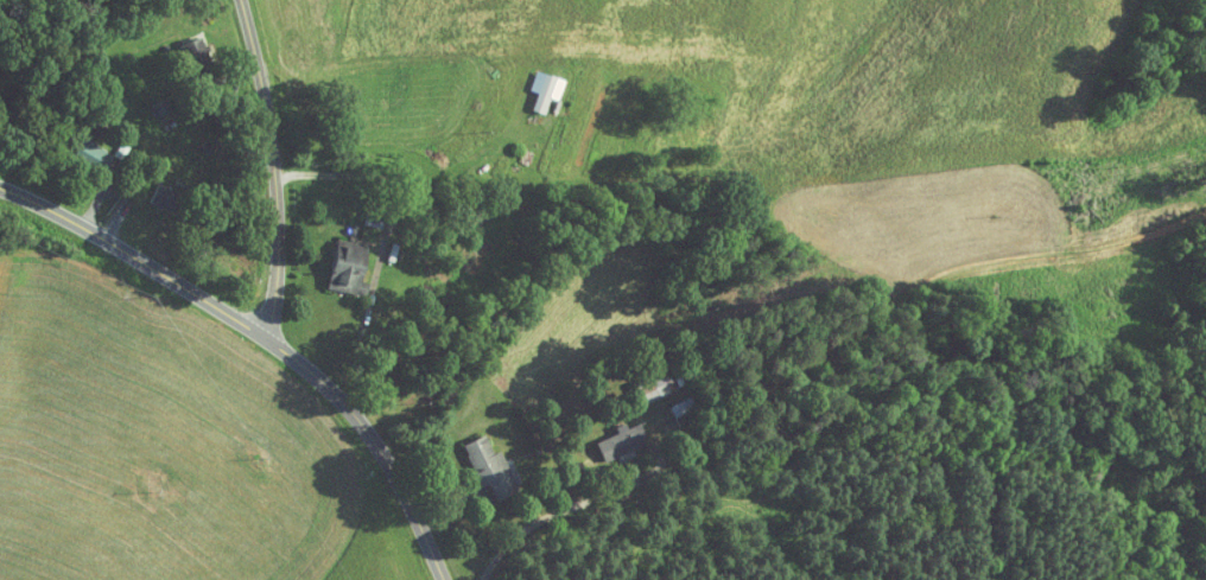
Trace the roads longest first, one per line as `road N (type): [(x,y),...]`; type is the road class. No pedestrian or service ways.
road 1 (tertiary): [(442,579),(372,439),(305,369),(159,274),(0,191)]
road 2 (residential): [(260,339),(275,293),(277,187),(240,0)]

